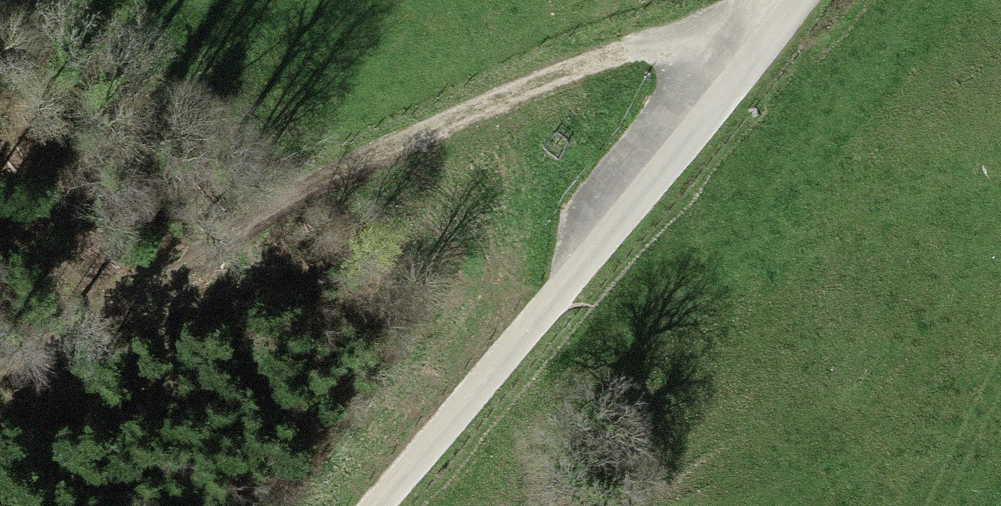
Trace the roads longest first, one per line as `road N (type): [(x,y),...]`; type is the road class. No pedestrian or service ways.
road 1 (track): [(762,55),(658,46),(499,107),(343,181),(0,377)]
road 2 (track): [(801,0),(726,106),(388,505)]

